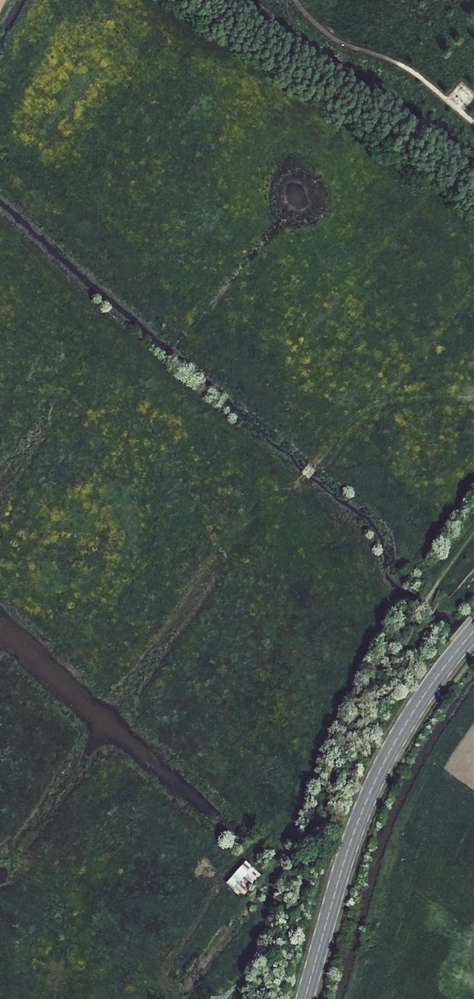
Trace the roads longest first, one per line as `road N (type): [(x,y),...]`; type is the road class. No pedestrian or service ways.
road 1 (secondary): [(305,998),(377,776),(414,708),(473,632)]

